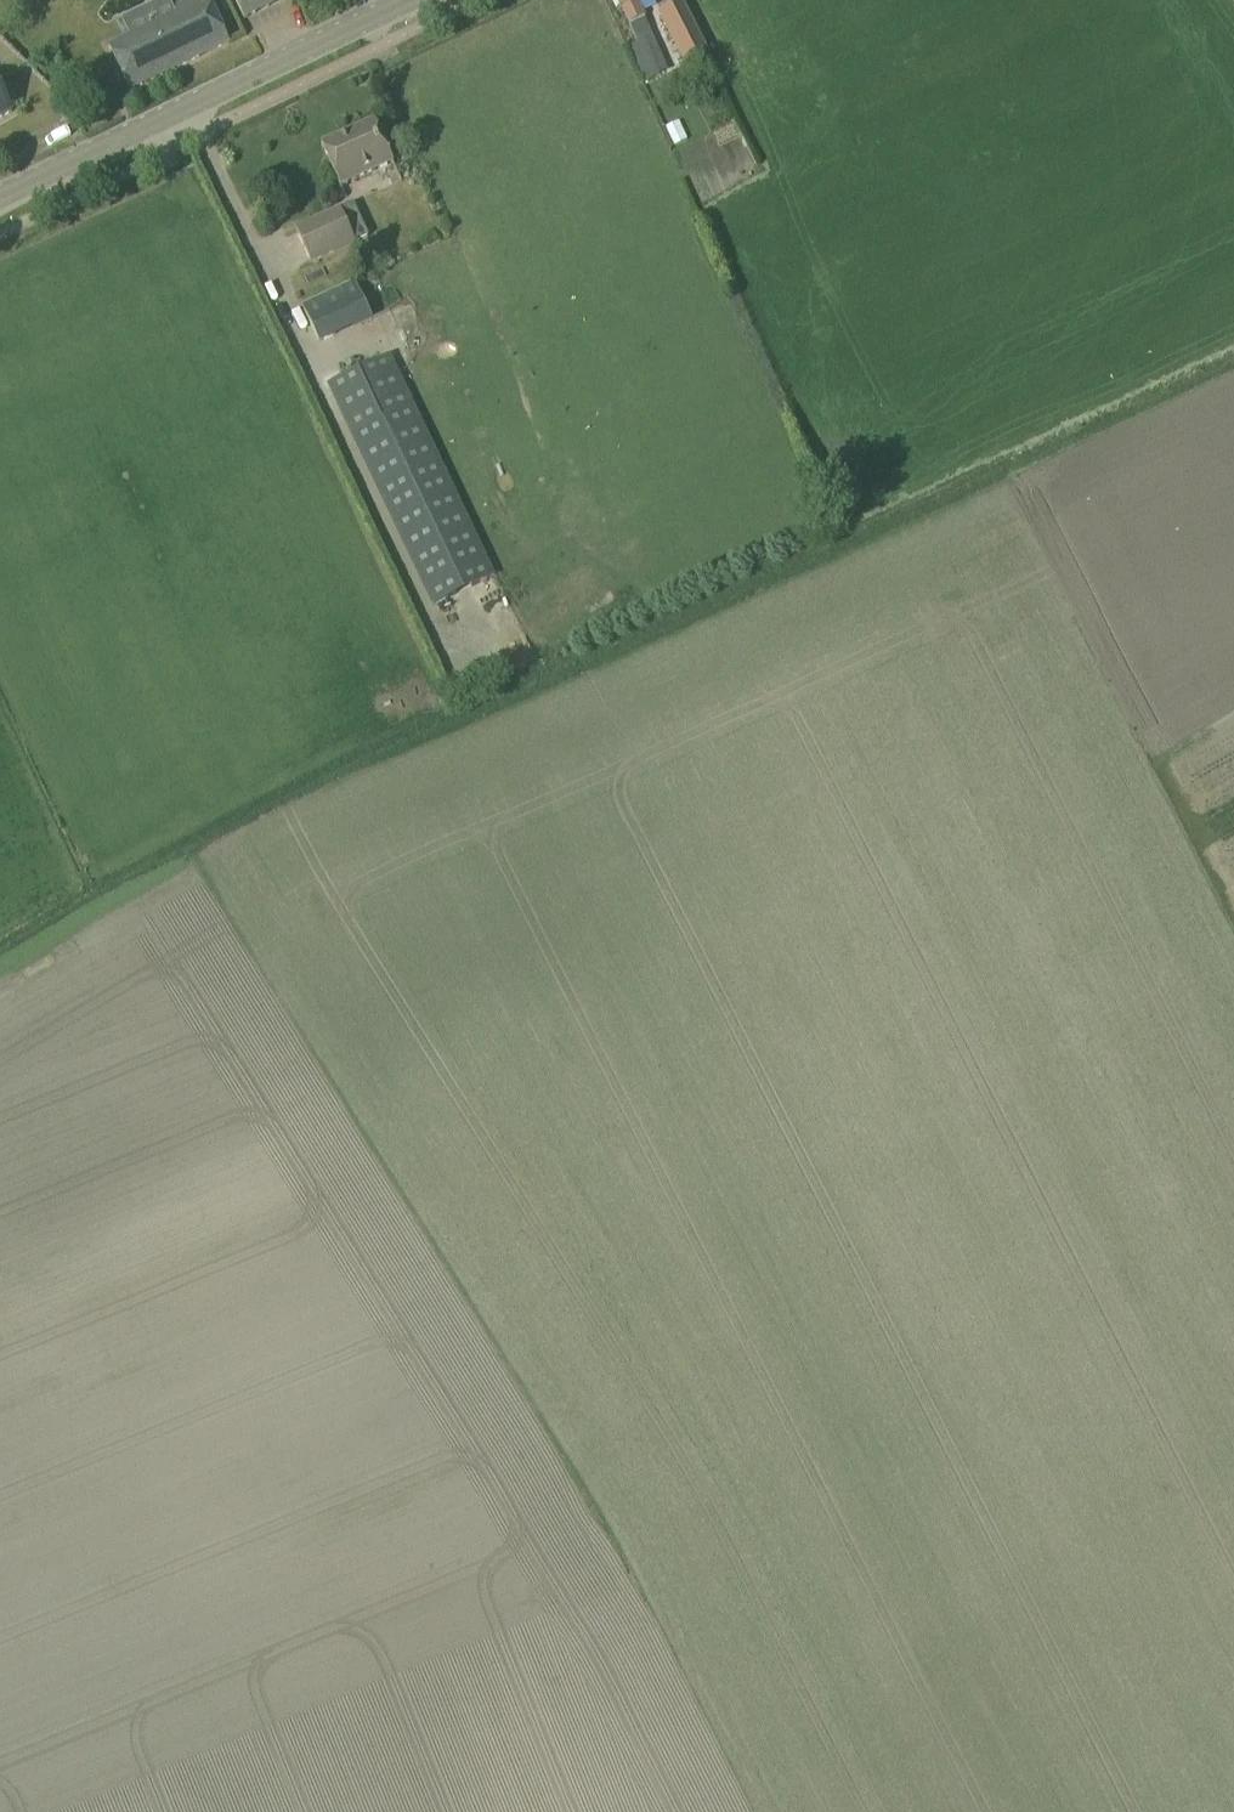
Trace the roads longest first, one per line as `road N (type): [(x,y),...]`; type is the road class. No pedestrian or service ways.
road 1 (tertiary): [(0,197),(412,0)]

